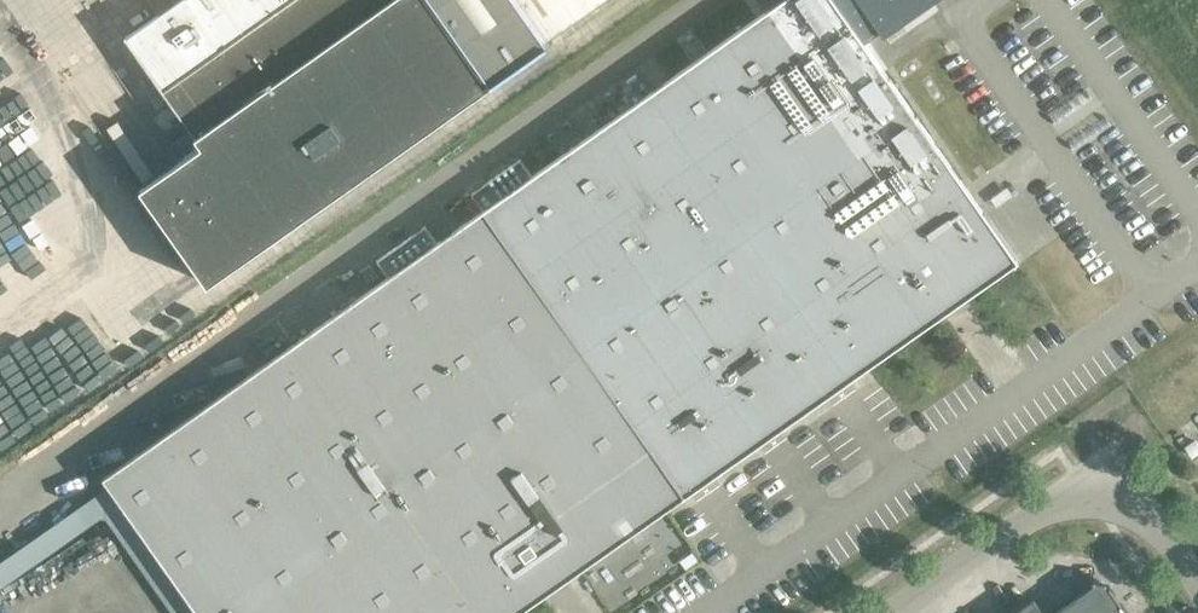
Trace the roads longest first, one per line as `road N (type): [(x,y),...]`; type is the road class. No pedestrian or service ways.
road 1 (unclassified): [(897,612),(1085,481),(1123,482),(1154,510),(1197,576)]

